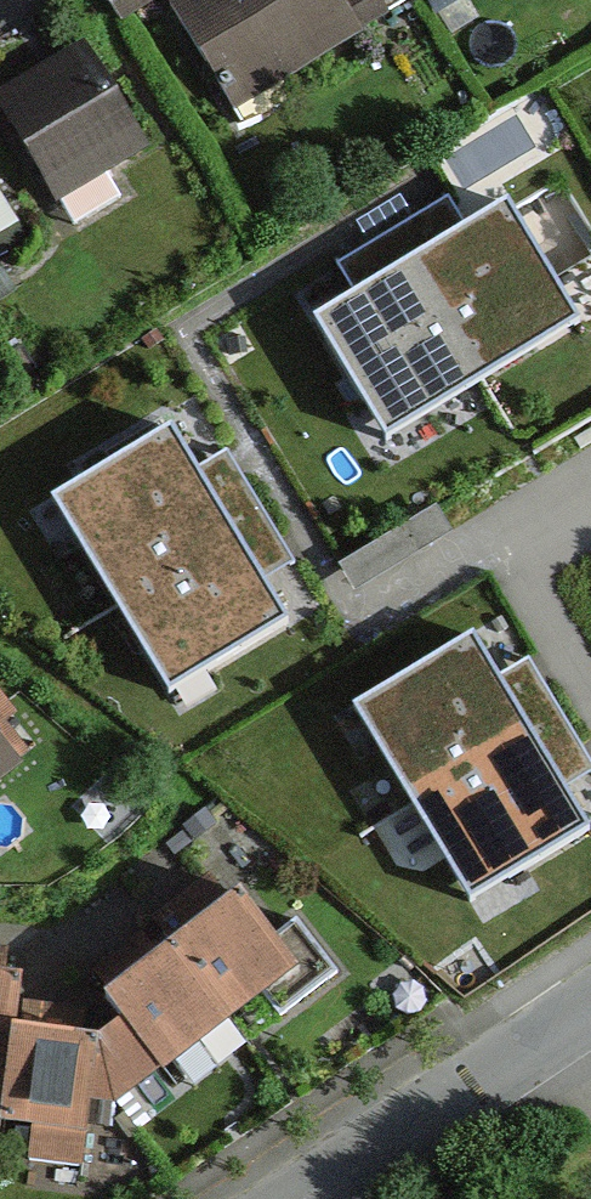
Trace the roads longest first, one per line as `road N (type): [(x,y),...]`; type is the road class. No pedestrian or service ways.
road 1 (residential): [(299,1198),(557,1027)]

